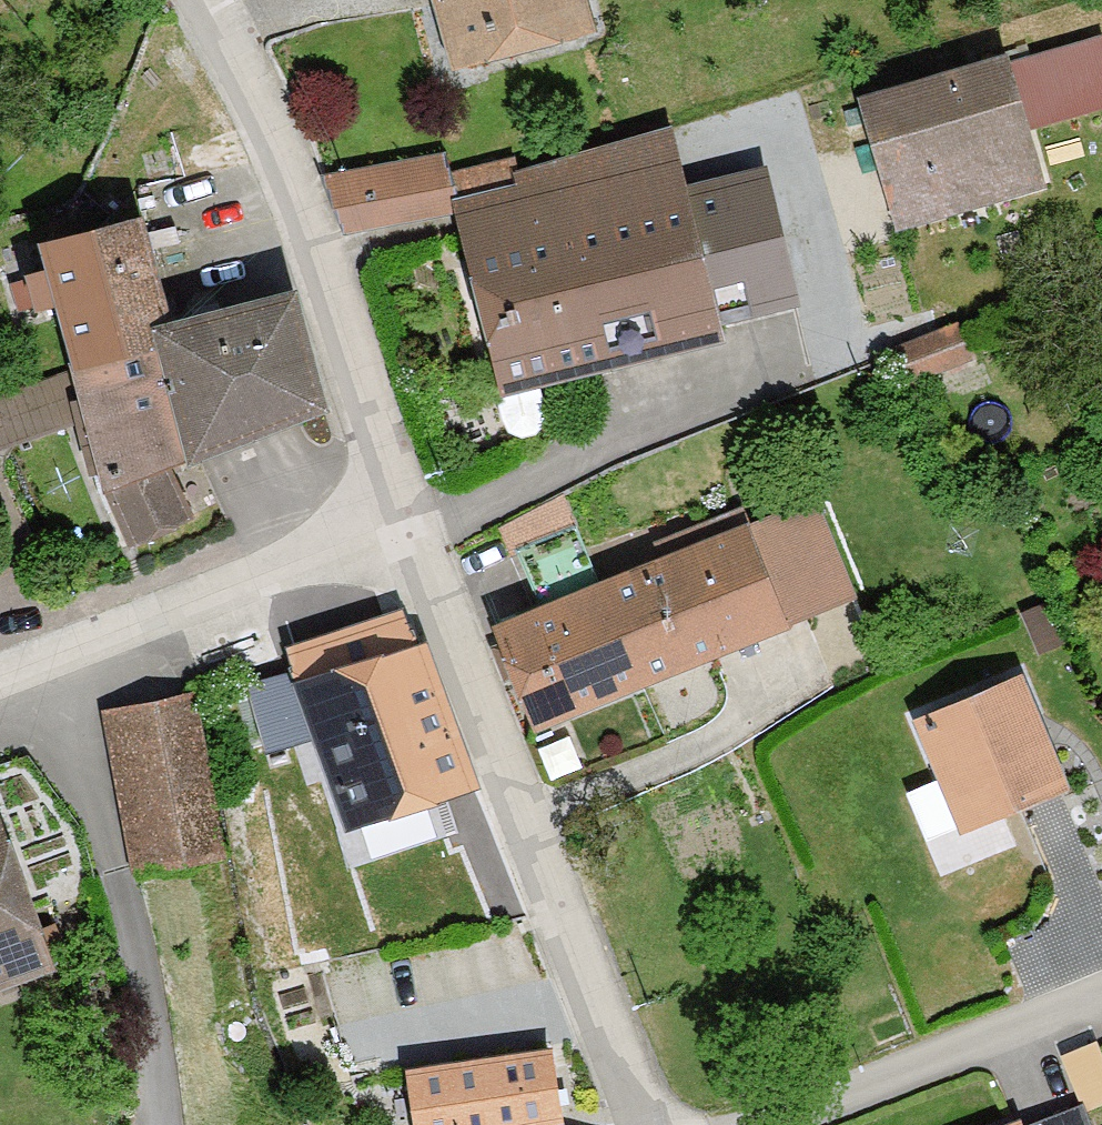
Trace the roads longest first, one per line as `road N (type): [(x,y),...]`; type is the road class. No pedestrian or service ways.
road 1 (residential): [(648,1124),(414,526)]
road 2 (residential): [(414,526),(297,189),(198,0)]
road 3 (residential): [(0,684),(414,526)]
road 4 (residential): [(1101,987),(782,1124)]

